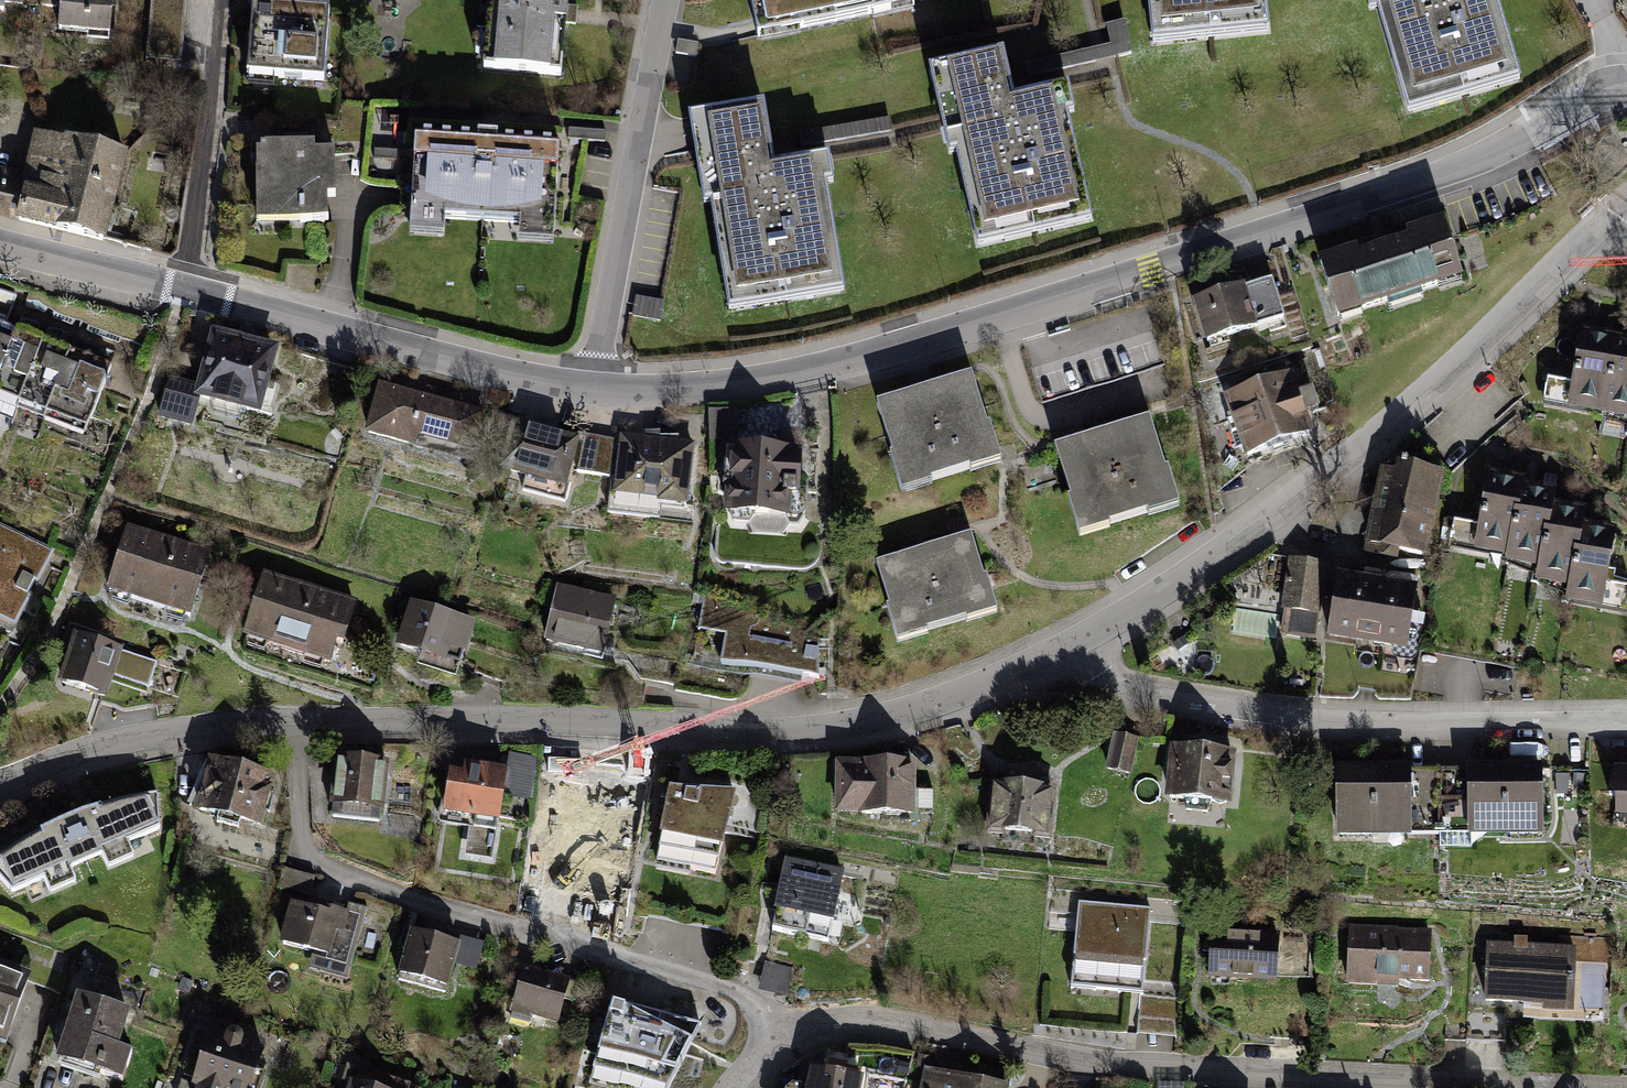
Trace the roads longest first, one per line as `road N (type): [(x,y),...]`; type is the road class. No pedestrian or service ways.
road 1 (residential): [(0,241),(533,378),(594,389),(737,382),(1015,314),(1473,162),(1626,85)]
road 2 (residential): [(796,1038),(870,1019),(1110,1067),(1596,1087)]
road 3 (unclassified): [(292,728),(800,732),(941,704),(1072,649)]
road 4 (unclassified): [(1072,649),(1331,475),(1609,218)]
road 5 (residential): [(292,728),(306,831),(320,866),(439,911),(764,1006),(796,1038)]
road 6 (residential): [(1072,649),(1139,701),(1344,729),(1626,726)]
road 7 (unclassified): [(0,795),(91,754),(190,731),(292,728)]

